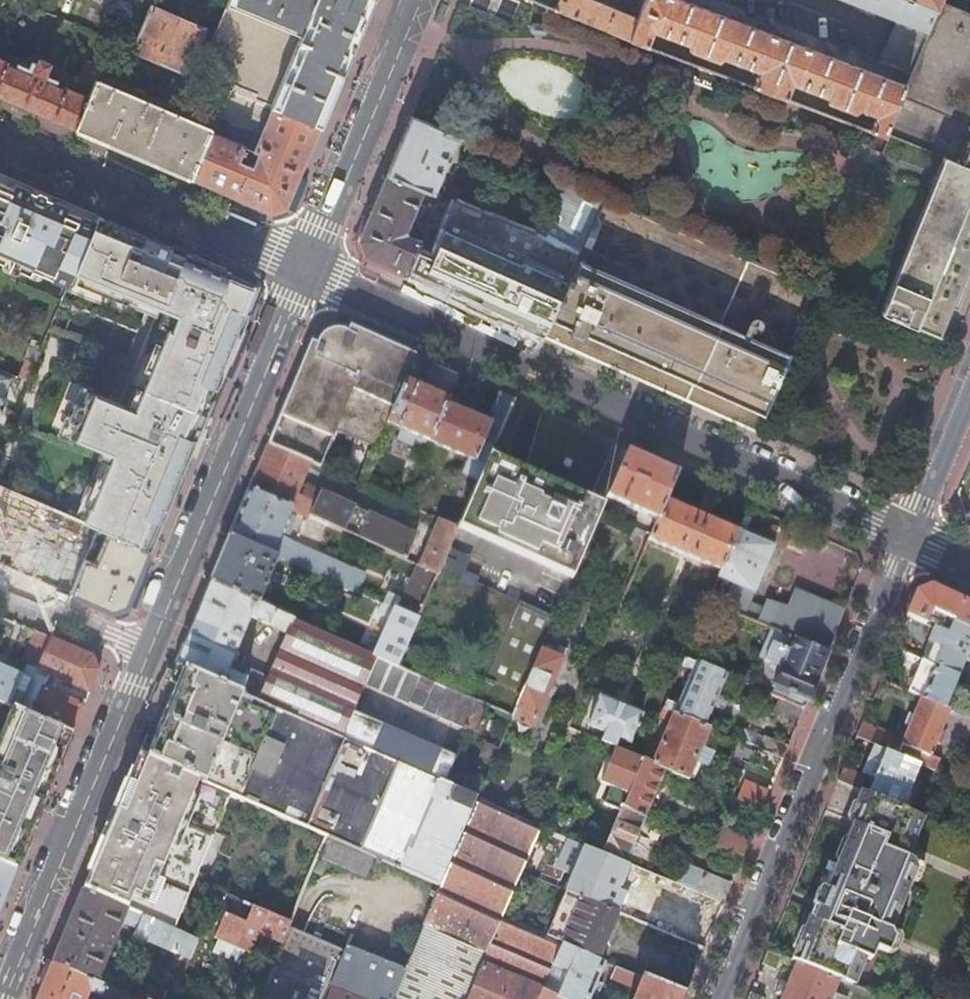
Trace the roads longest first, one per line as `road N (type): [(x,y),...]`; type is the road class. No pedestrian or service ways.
road 1 (secondary): [(910,539),(306,269)]
road 2 (residential): [(719,998),(910,539)]
road 3 (secondary): [(150,649),(306,269)]
road 4 (secondary): [(3,998),(150,649)]
road 5 (secondary): [(0,138),(306,269)]
road 6 (secondary): [(306,269),(418,0)]
road 7 (residential): [(0,584),(150,649)]
road 8 (residential): [(910,539),(969,394)]

